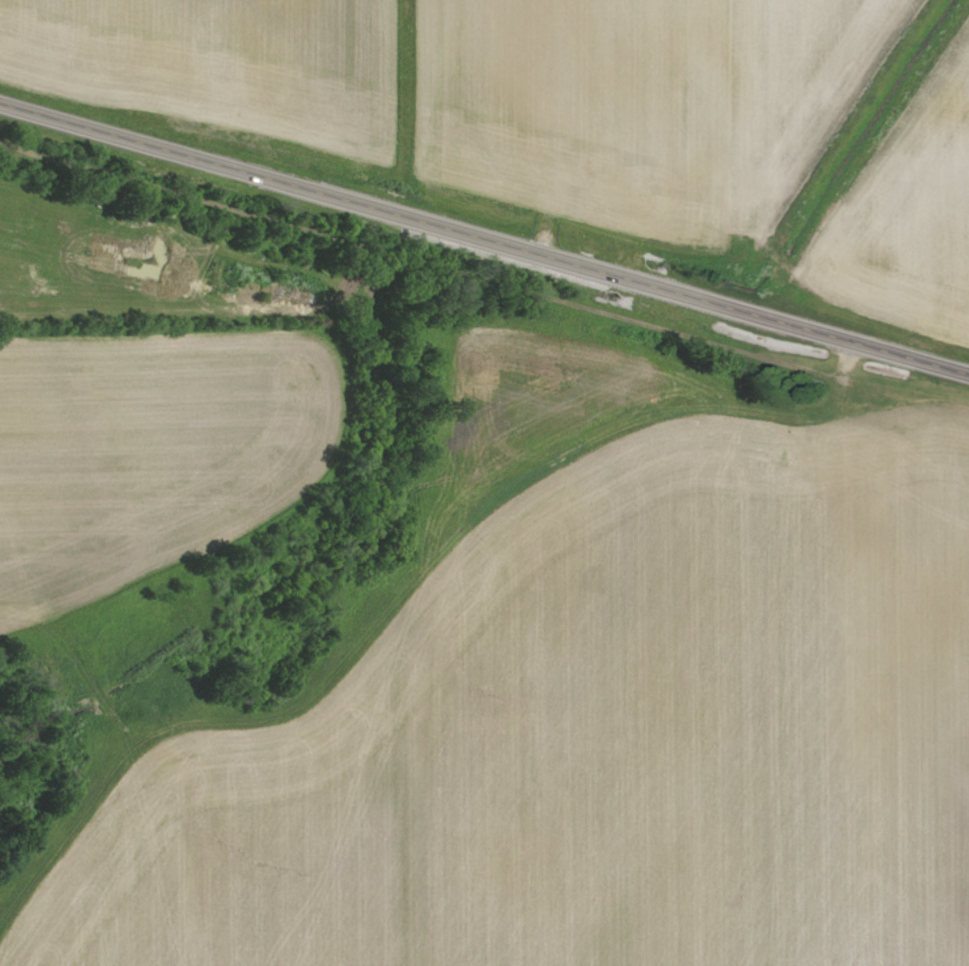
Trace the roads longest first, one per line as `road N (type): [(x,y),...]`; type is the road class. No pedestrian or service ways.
road 1 (primary): [(968,375),(0,105)]

